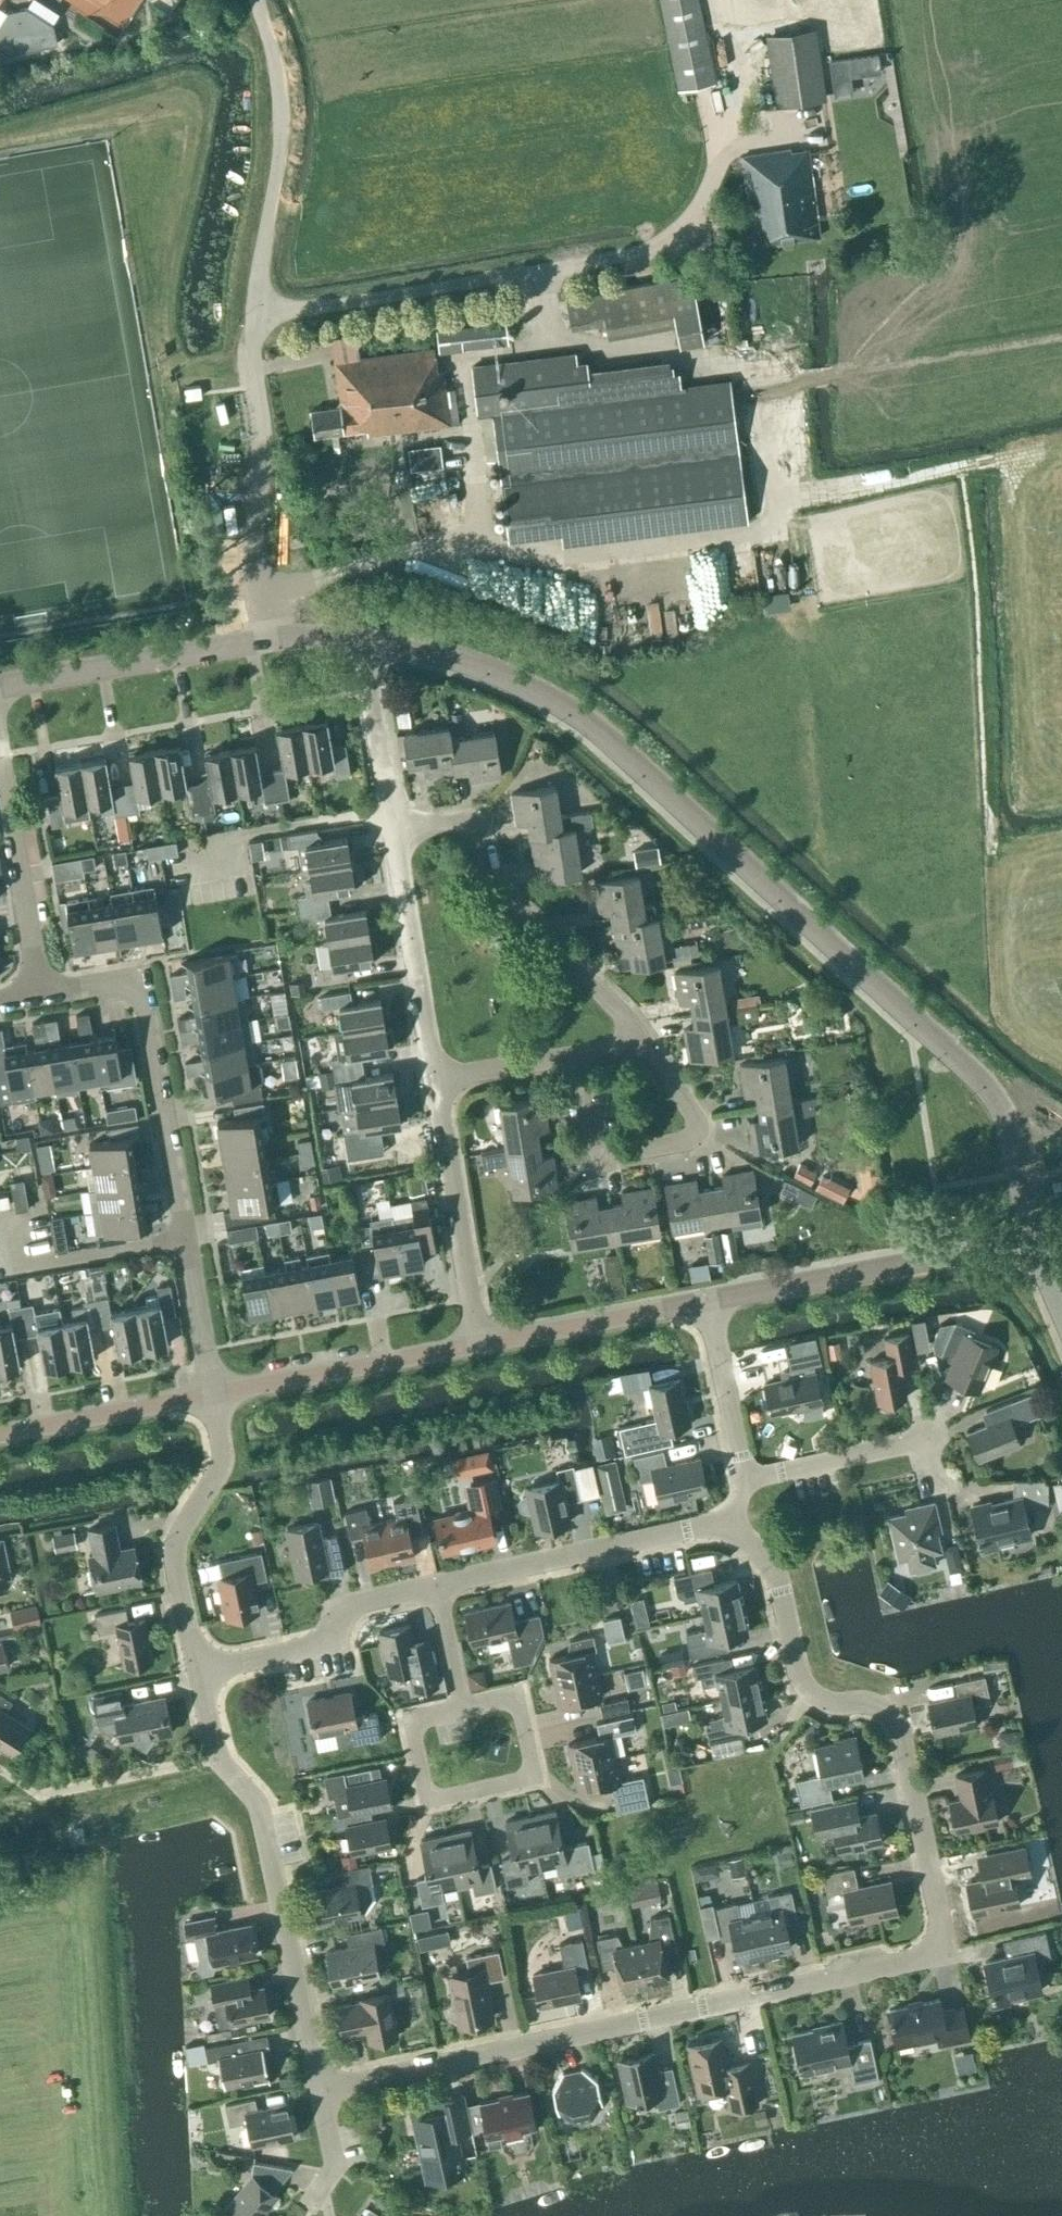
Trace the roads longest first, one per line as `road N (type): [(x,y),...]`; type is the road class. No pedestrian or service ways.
road 1 (tertiary): [(1036,1240),(1010,1128),(981,1079),(589,723),(490,669),(361,640)]
road 2 (residential): [(934,1944),(914,1961),(320,2092)]
road 3 (residential): [(253,320),(654,250),(703,203),(716,151)]
road 4 (residential): [(212,1395),(135,979),(38,993)]
road 5 (residential): [(934,1944),(938,1920),(900,1727),(867,1700),(835,1703),(805,1688),(778,1580),(760,1550),(732,1527)]
road 6 (residential): [(320,2092),(261,1805),(217,1757),(198,1674)]
road 7 (residential): [(646,1042),(486,872),(474,814),(393,826)]
road 8 (unclassified): [(708,1301),(1036,1240)]
road 9 (residential): [(253,320),(283,115),(256,0)]
road 10 (residential): [(465,1708),(412,1720),(429,1800),(535,1777),(519,1698)]
road 11 (residential): [(274,640),(253,320)]
road 12 (residential): [(574,1056),(593,1157),(684,1142),(699,1125),(646,1042)]
road 13 (residential): [(442,1589),(693,1529),(732,1527)]
road 14 (residential): [(198,1674),(173,1558),(214,1472),(212,1395)]
road 15 (tertiary): [(274,640),(0,687)]
road 16 (residential): [(198,1674),(321,1653),(351,1608),(442,1589)]
road 17 (residential): [(477,1346),(433,1079)]
road 18 (unclassified): [(212,1395),(477,1346)]
road 19 (residential): [(433,1079),(393,826)]
road 20 (unclassified): [(477,1346),(708,1301)]
road 21 (residential): [(747,1479),(931,1440),(939,1486)]
road 22 (residential): [(38,993),(0,764)]
road 23 (residential): [(393,826),(361,819),(208,842),(213,876)]
road 24 (unclassified): [(0,1434),(212,1395)]
road 25 (residential): [(393,826),(361,640)]
road 26 (residential): [(747,1479),(708,1301)]
road 27 (residential): [(433,1079),(574,1056)]
road 28 (residential): [(442,1589),(465,1708)]

